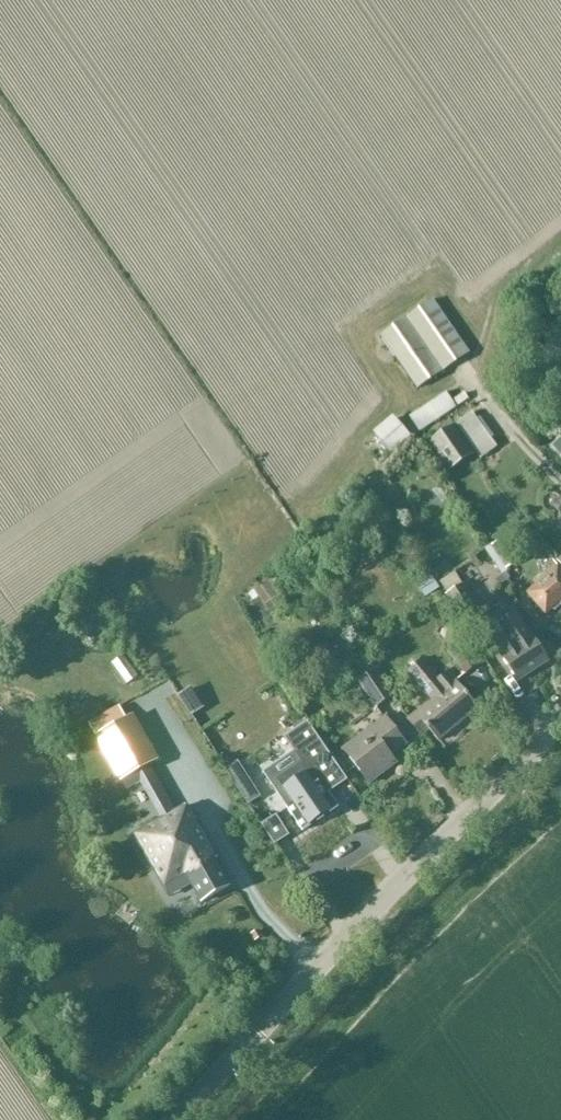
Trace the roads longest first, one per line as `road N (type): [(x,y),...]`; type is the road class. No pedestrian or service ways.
road 1 (tertiary): [(174,1119),(560,720)]

